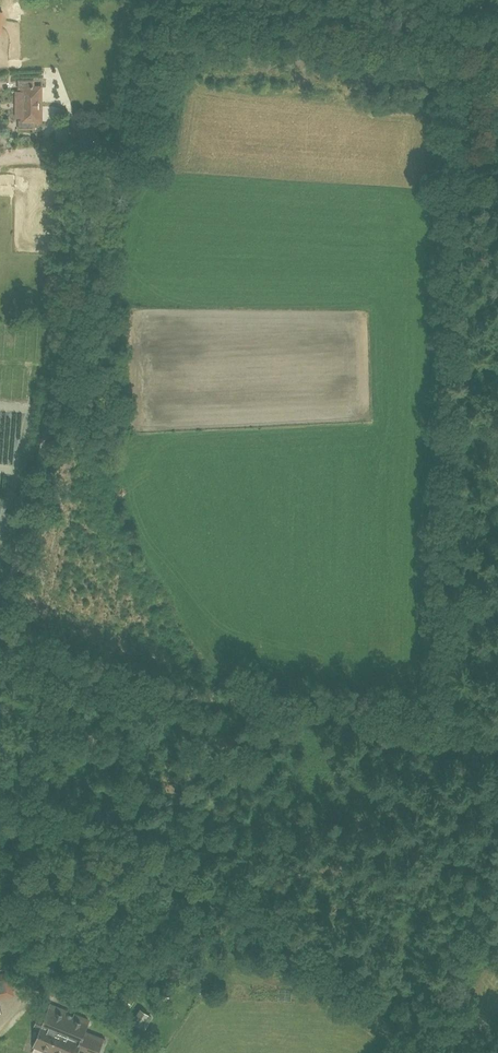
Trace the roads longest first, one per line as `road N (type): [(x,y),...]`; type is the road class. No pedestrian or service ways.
road 1 (track): [(0,629),(138,686),(497,731)]
road 2 (track): [(111,181),(0,622)]
road 3 (track): [(157,0),(111,181)]
road 4 (track): [(318,6),(497,28)]

